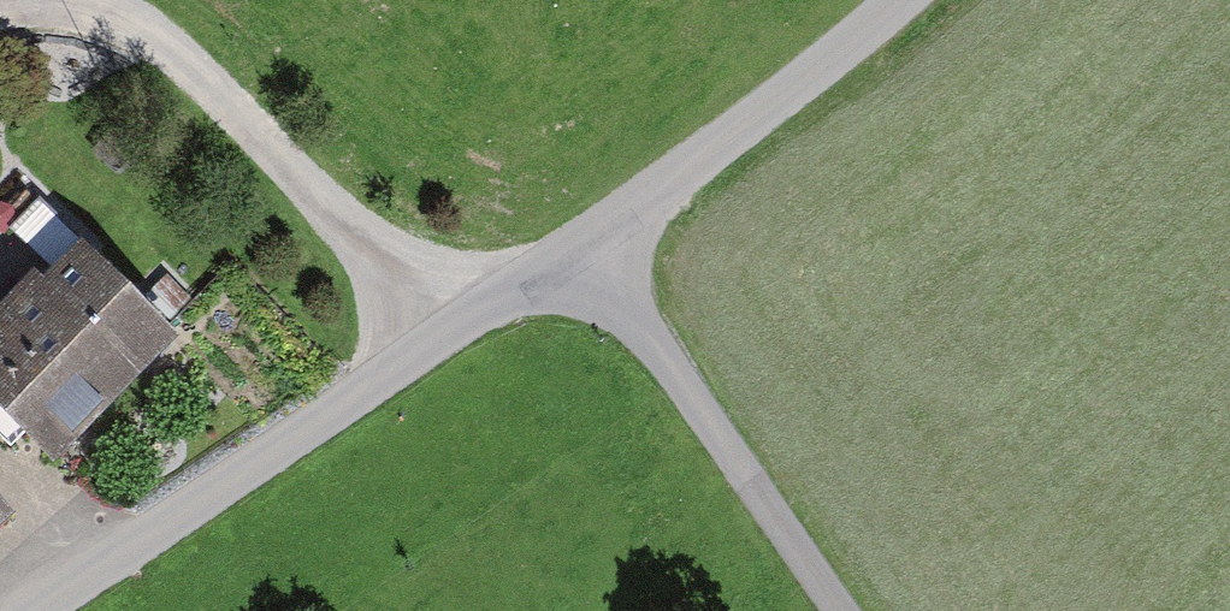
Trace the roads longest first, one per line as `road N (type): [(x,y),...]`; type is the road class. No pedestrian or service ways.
road 1 (unclassified): [(570,252),(38,610)]
road 2 (track): [(441,339),(320,192),(158,39),(96,2),(67,0)]
road 3 (unclassified): [(570,252),(661,351),(845,610)]
road 4 (unclassified): [(898,0),(767,110),(570,252)]

